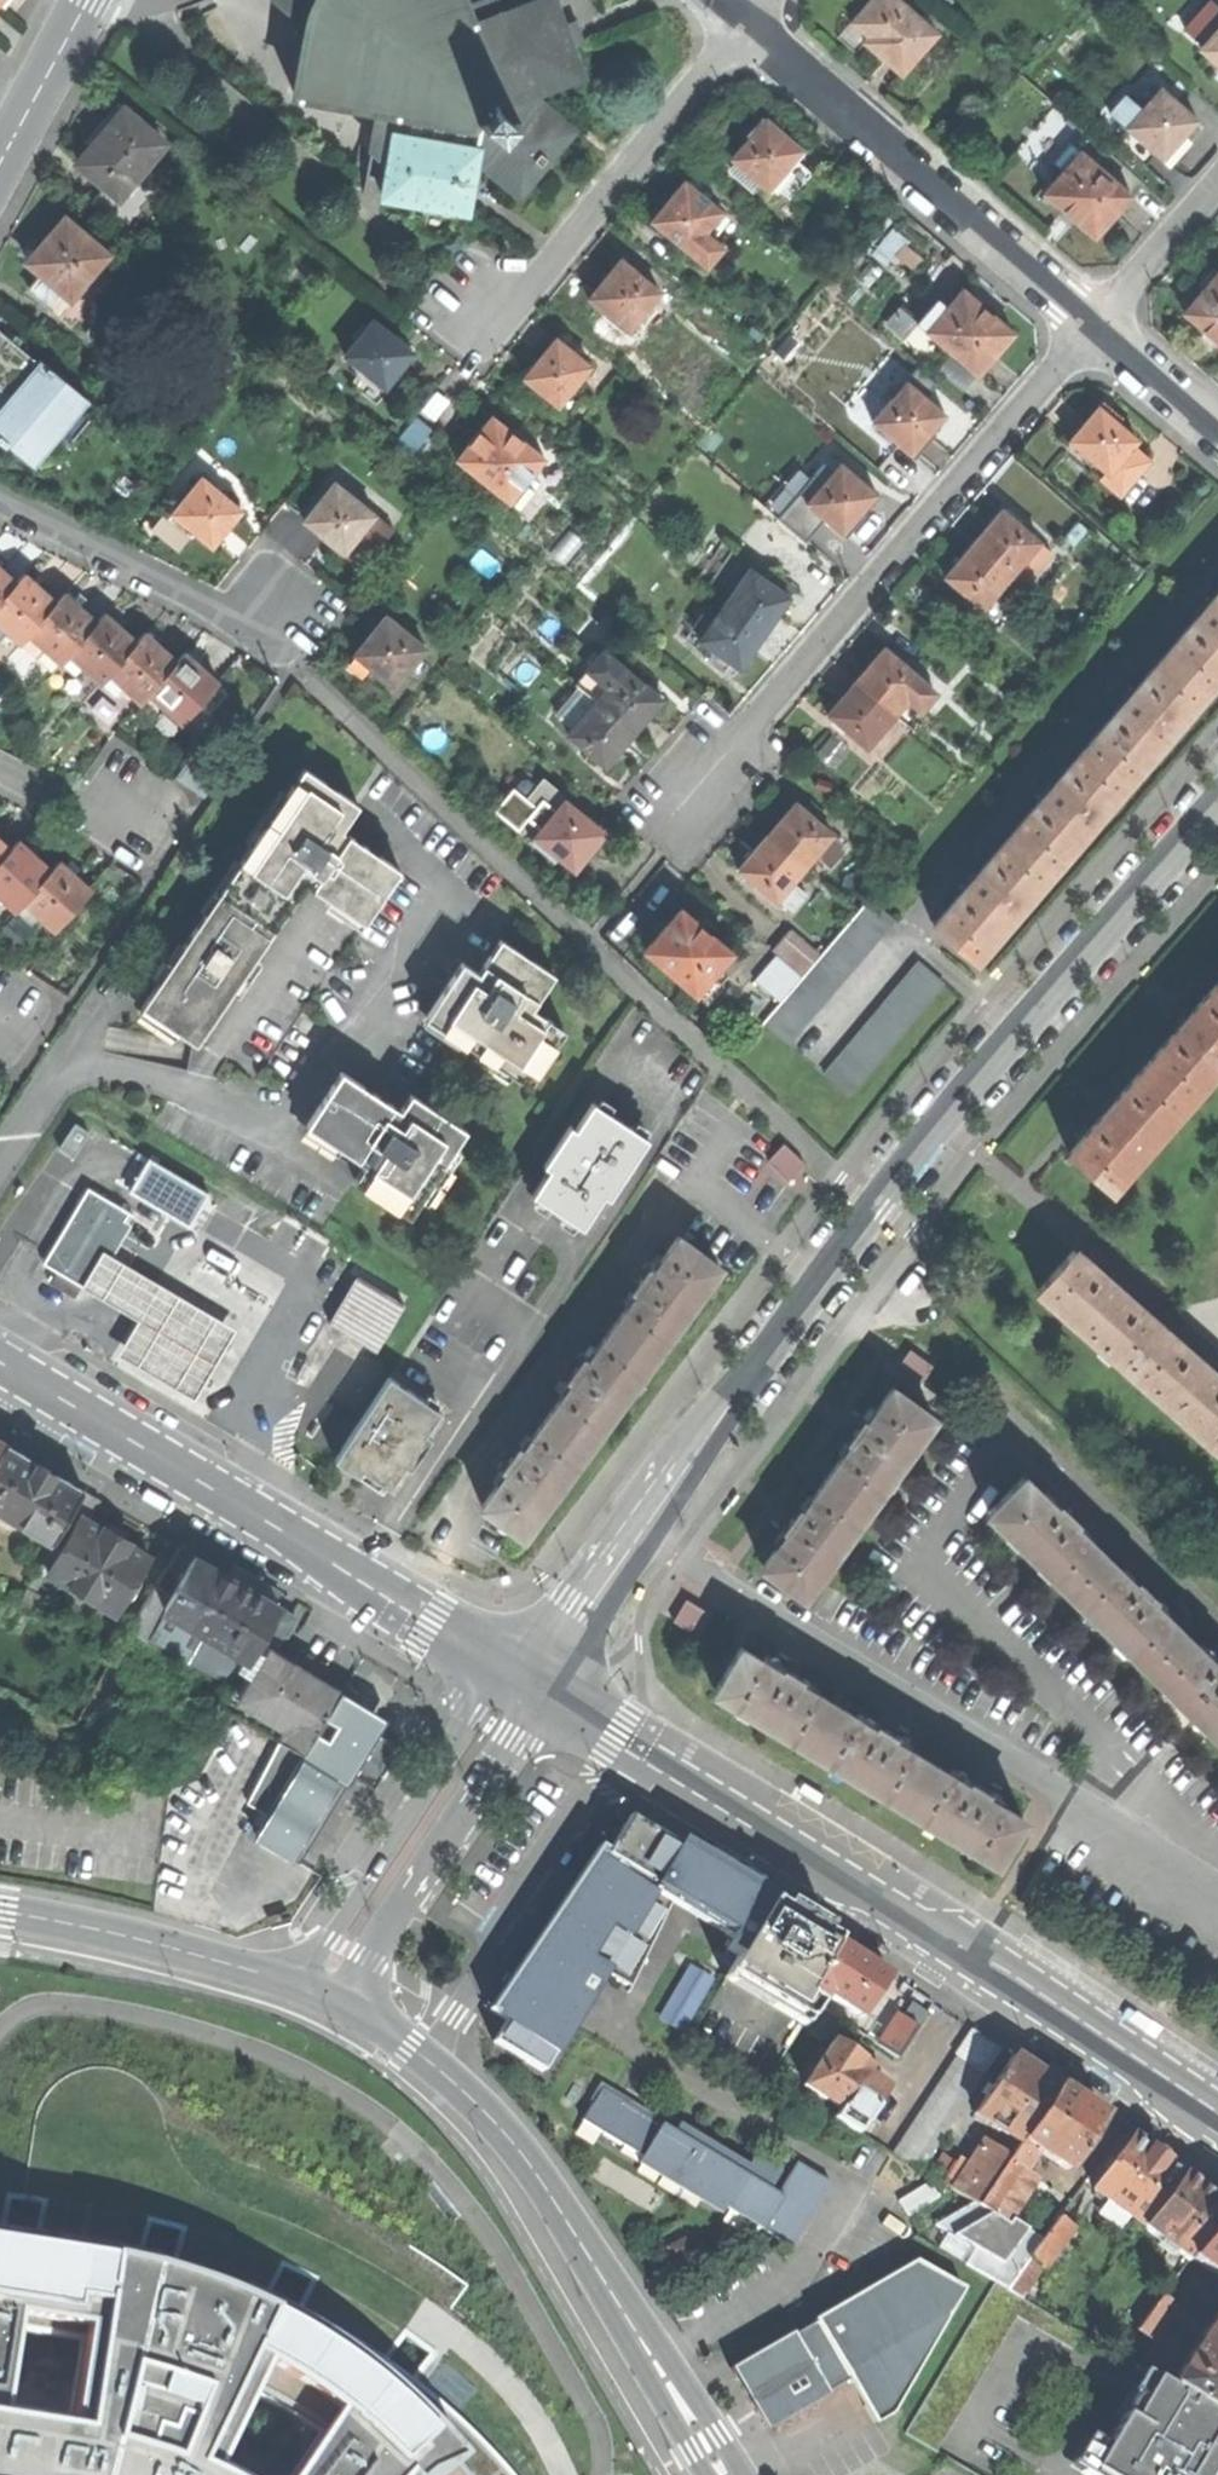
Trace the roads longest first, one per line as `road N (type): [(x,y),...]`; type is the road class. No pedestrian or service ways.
road 1 (tertiary): [(533,1683),(700,1434),(941,1122),(1217,804)]
road 2 (secondary): [(549,1692),(949,1932),(1217,2113)]
road 3 (residential): [(1089,329),(685,805)]
road 4 (tertiary): [(726,2474),(519,2150),(428,2059),(338,2001)]
road 5 (secondary): [(0,1359),(503,1666)]
road 6 (residential): [(1089,329),(744,24)]
road 7 (residential): [(744,24),(532,282),(473,303)]
road 8 (tertiary): [(503,1666),(296,1985)]
road 9 (tertiary): [(338,2001),(549,1692)]
road 10 (residential): [(0,498),(199,601),(246,616),(277,610),(295,669)]
road 11 (tertiary): [(296,1985),(134,1938),(0,1910)]
road 12 (residential): [(1089,329),(1217,184)]
road 13 (residential): [(89,0),(0,163)]
road 14 (residential): [(1217,437),(1089,329)]
road 15 (residential): [(0,768),(68,800),(138,820)]

